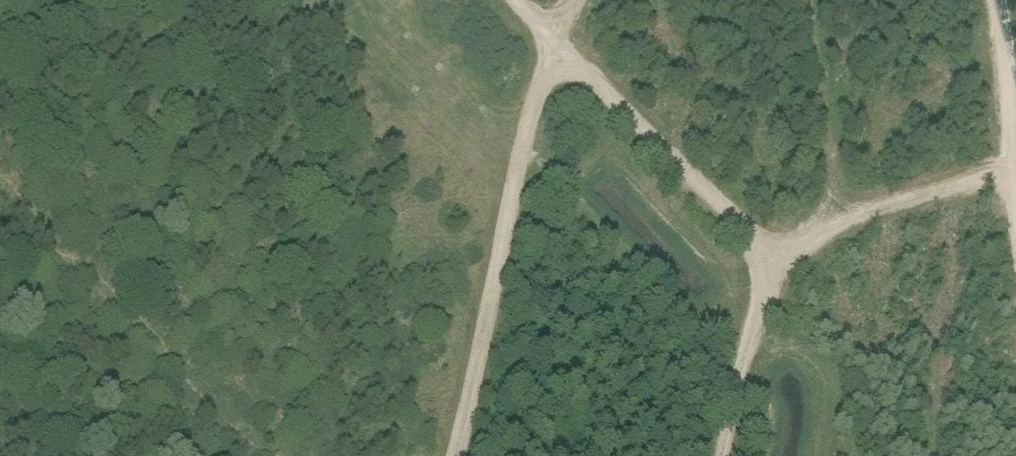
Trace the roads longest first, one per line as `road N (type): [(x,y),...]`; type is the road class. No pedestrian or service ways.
road 1 (track): [(517,0),(735,216),(756,256),(756,288),(717,455)]
road 2 (track): [(455,455),(553,36)]
road 3 (track): [(1015,173),(995,0)]

